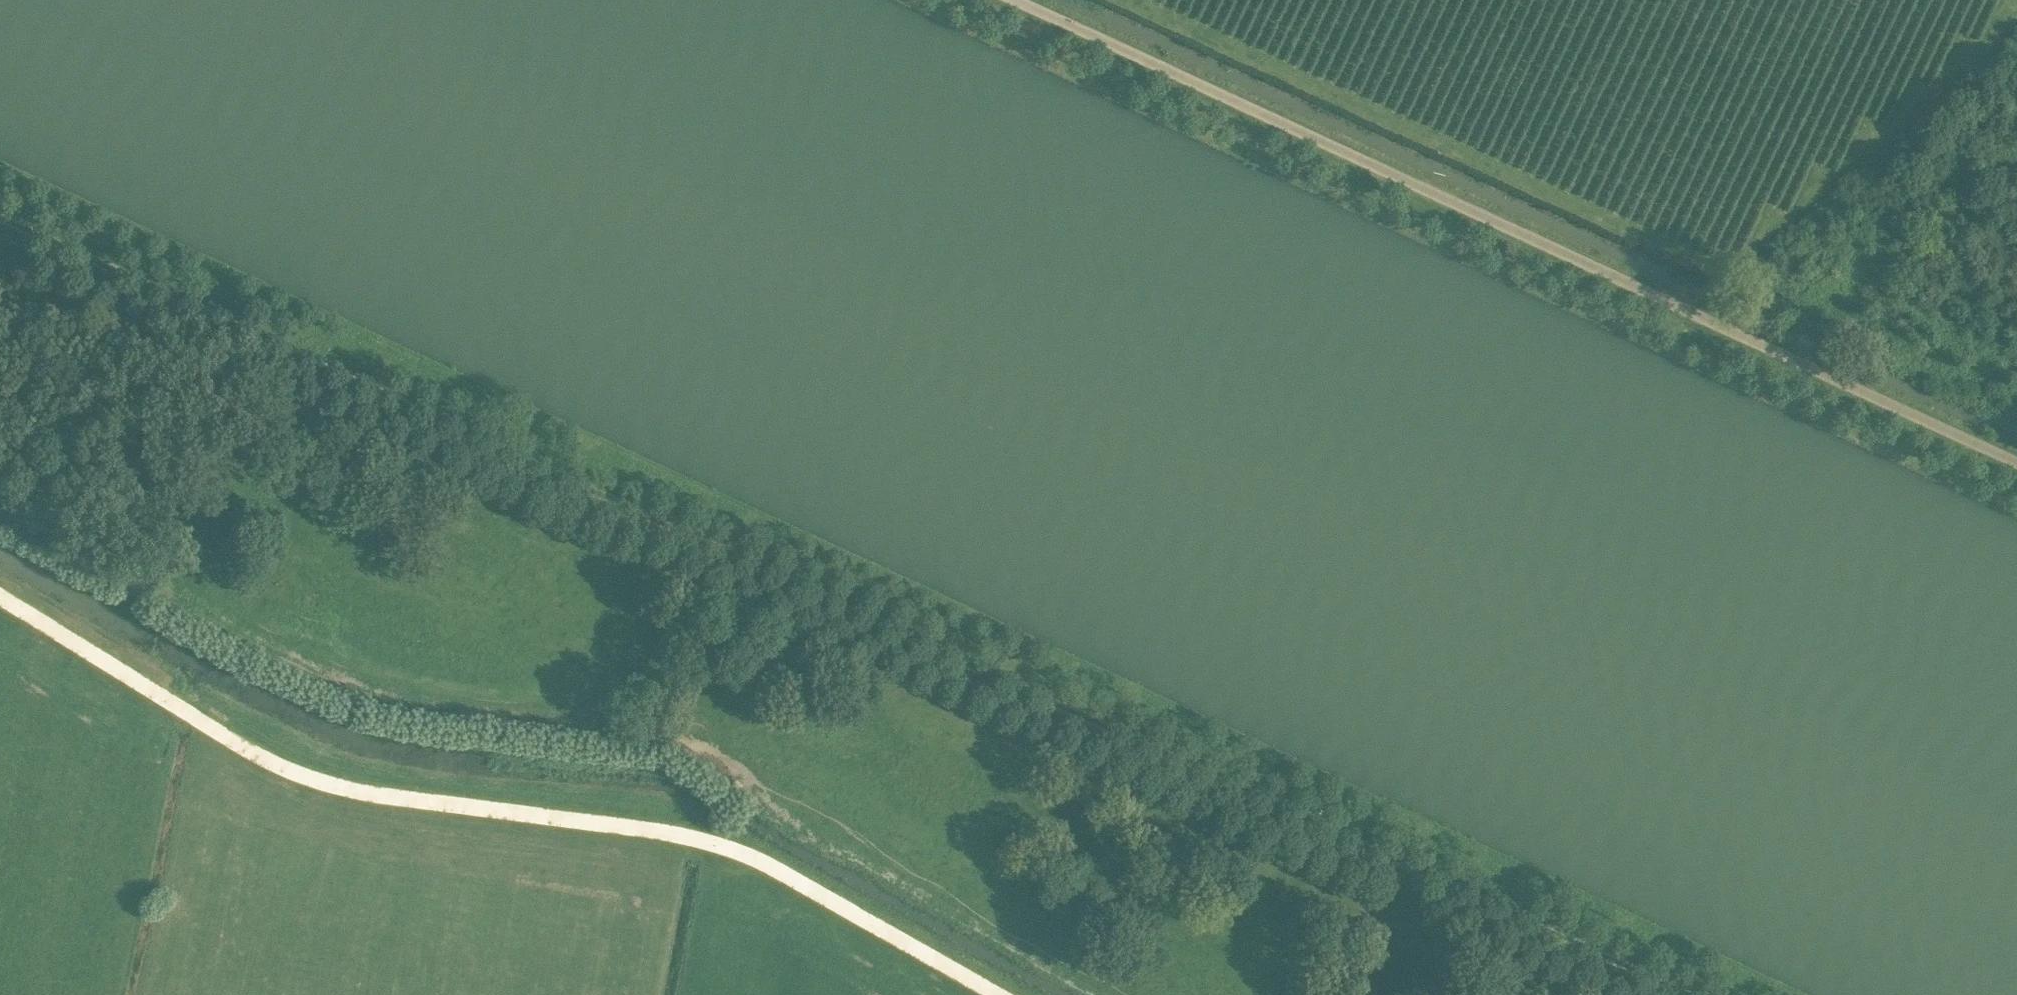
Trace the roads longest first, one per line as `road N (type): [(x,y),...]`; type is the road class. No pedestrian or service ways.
road 1 (track): [(1689,994),(0,215)]
road 2 (unclassified): [(2016,463),(1014,0)]

